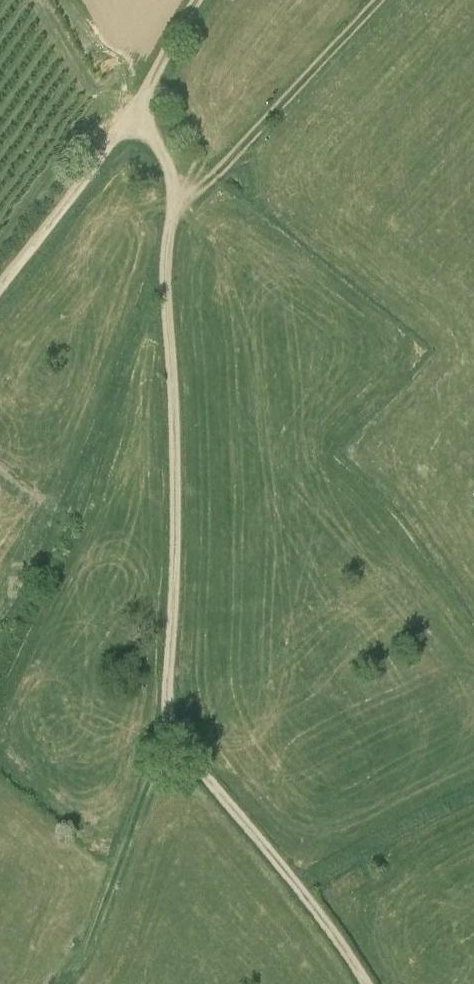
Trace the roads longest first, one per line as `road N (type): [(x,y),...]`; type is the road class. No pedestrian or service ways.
road 1 (track): [(140,108),(173,182),(163,276),(176,453),(165,705),(172,735),(364,983)]
road 2 (track): [(172,205),(205,187),(377,0)]
road 3 (track): [(172,735),(72,970)]
road 4 (track): [(0,289),(140,108)]
road 5 (track): [(199,0),(140,108)]

